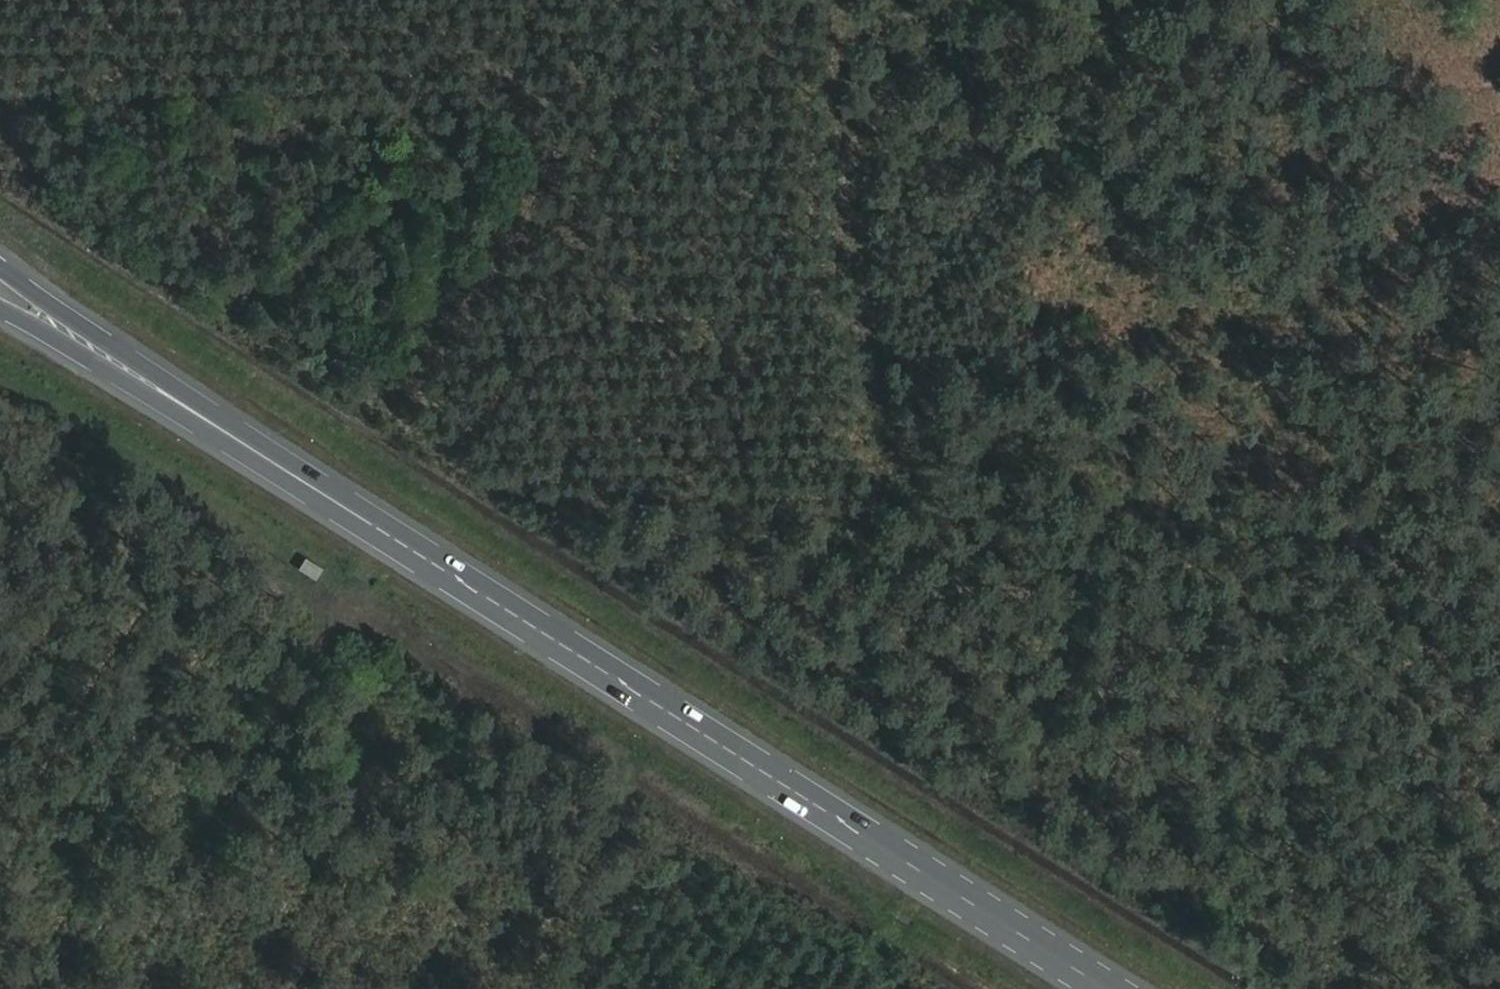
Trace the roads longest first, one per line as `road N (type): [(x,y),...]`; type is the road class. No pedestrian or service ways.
road 1 (primary): [(1101,988),(362,521)]
road 2 (primary): [(362,521),(0,257)]
road 3 (primary): [(0,313),(362,521)]

